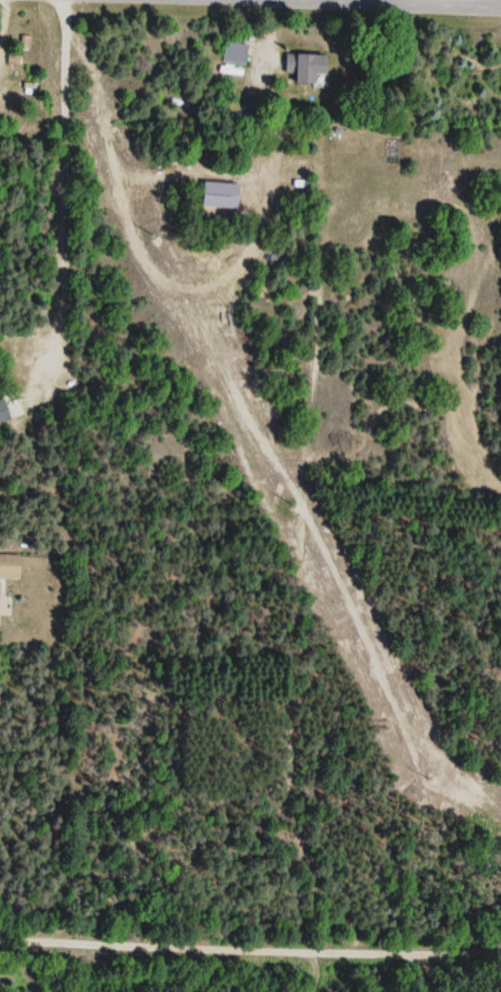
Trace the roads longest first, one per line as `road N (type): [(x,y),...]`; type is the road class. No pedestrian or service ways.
road 1 (residential): [(488,961),(0,940)]
road 2 (residential): [(500,5),(355,0)]

